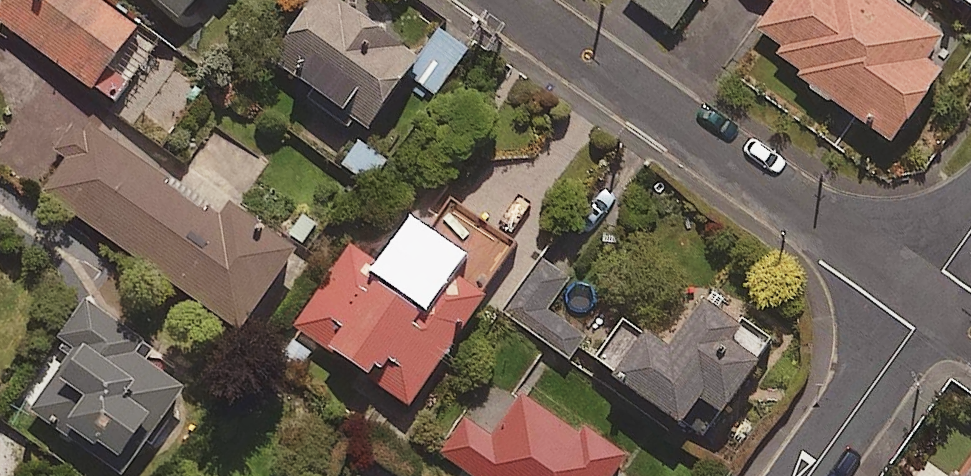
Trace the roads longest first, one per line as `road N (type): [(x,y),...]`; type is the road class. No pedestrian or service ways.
road 1 (residential): [(503,0),(923,299)]
road 2 (residential): [(923,299),(806,475)]

